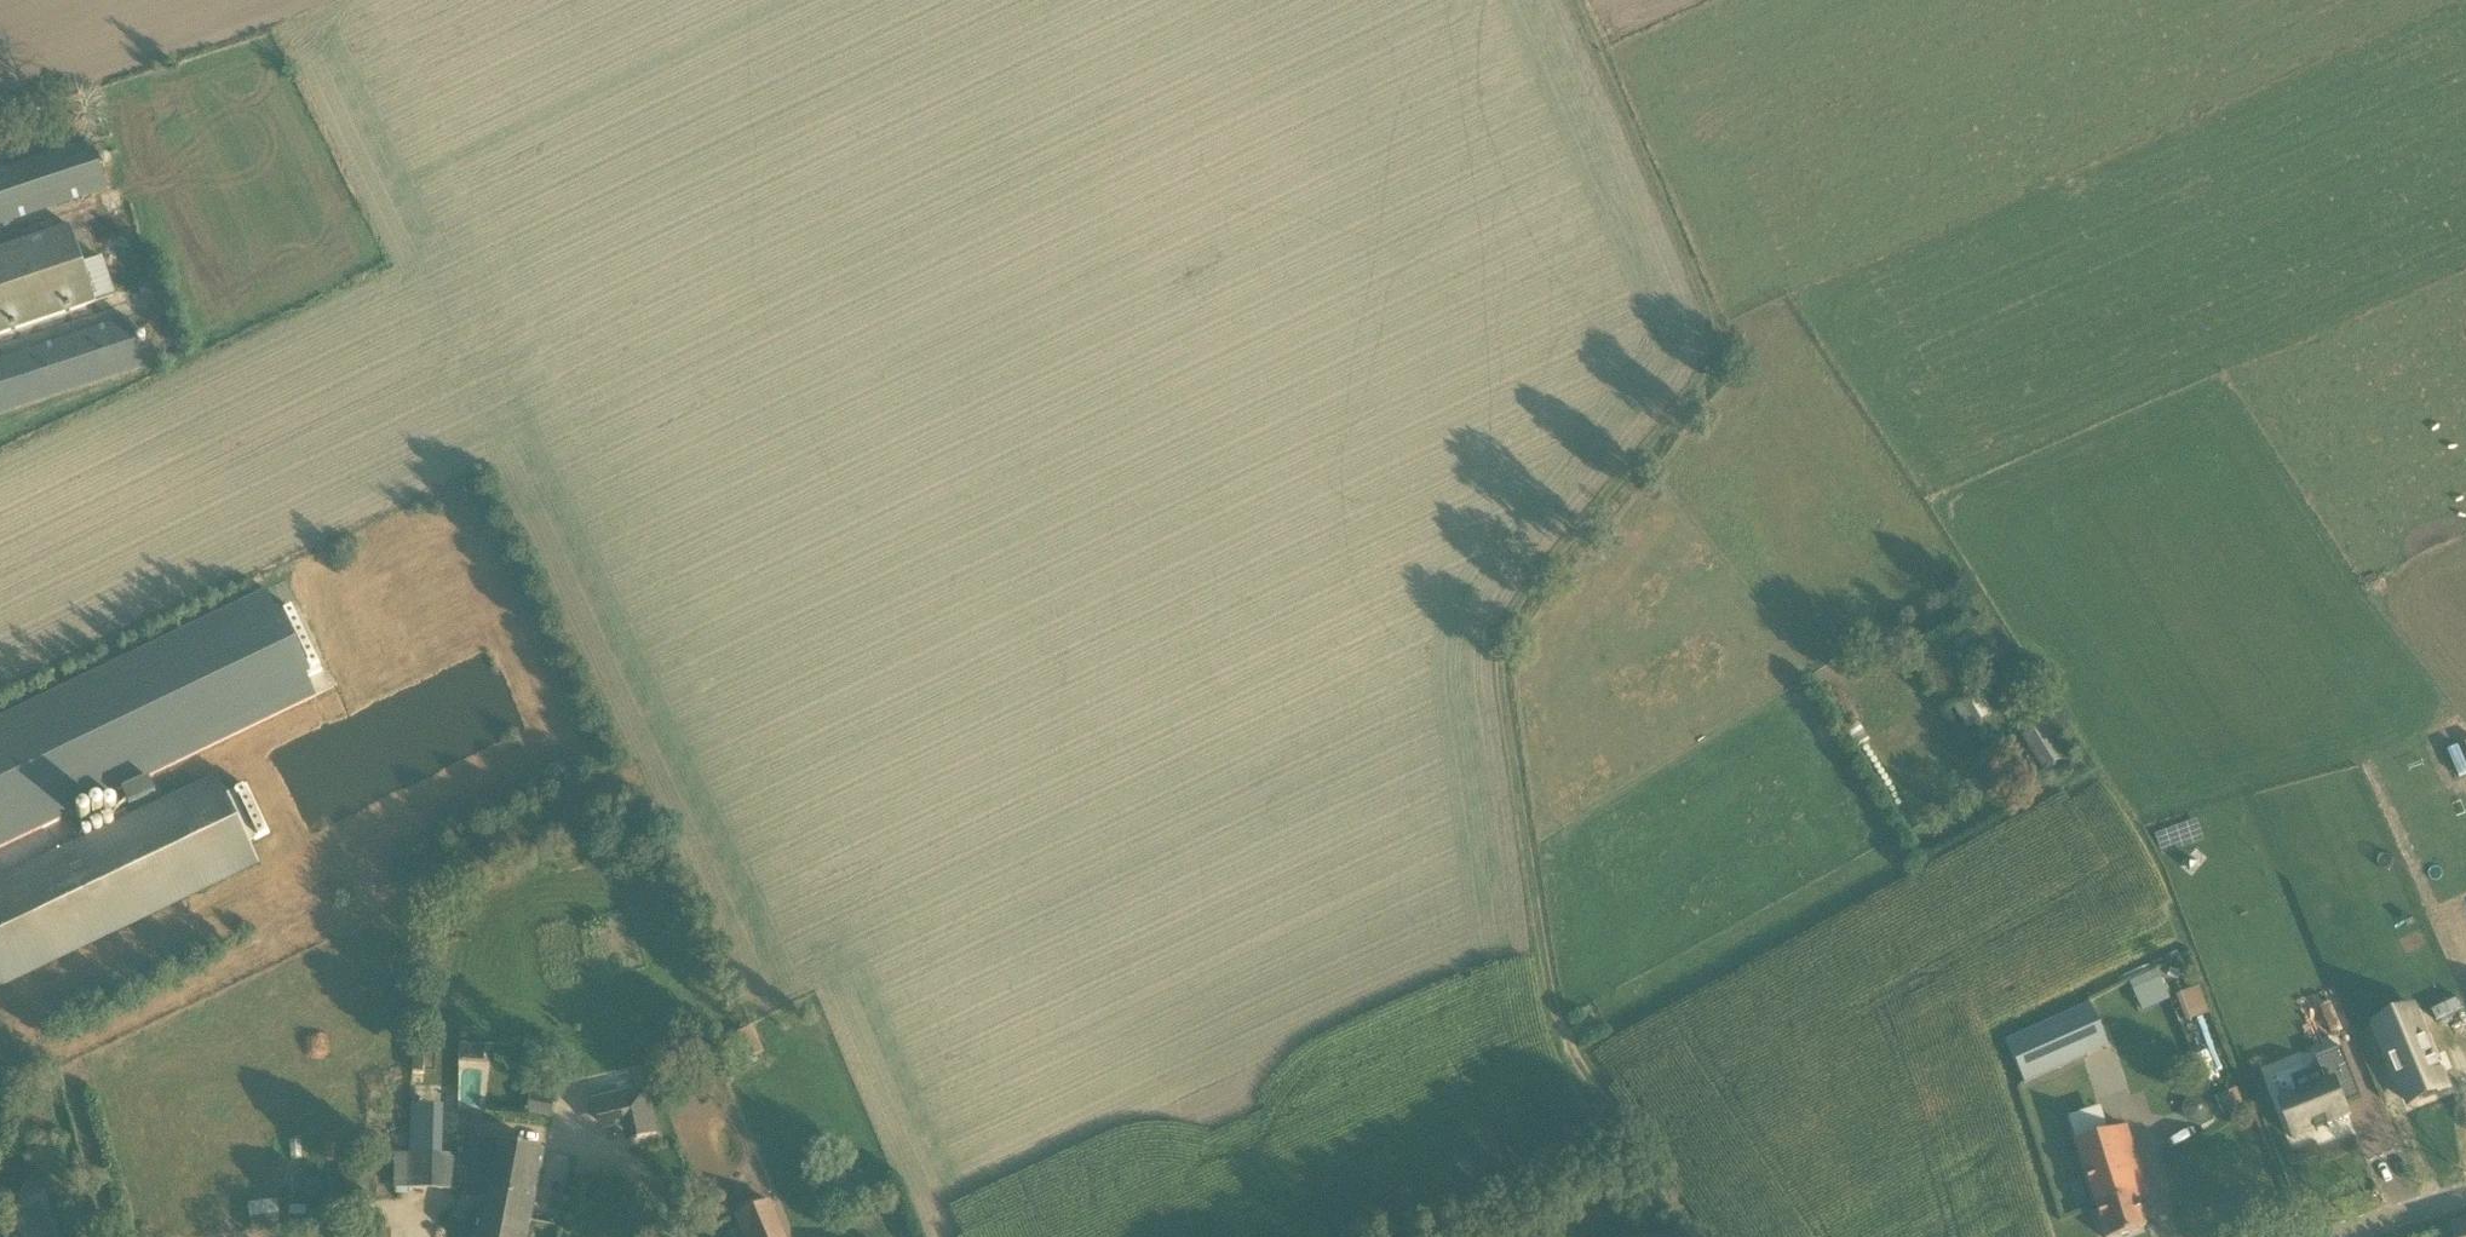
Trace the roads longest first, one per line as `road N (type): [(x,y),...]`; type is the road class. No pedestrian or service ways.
road 1 (track): [(1700,1236),(1578,1052),(1557,993),(1510,661),(1534,599),(1675,426),(1728,345),(1582,0)]

